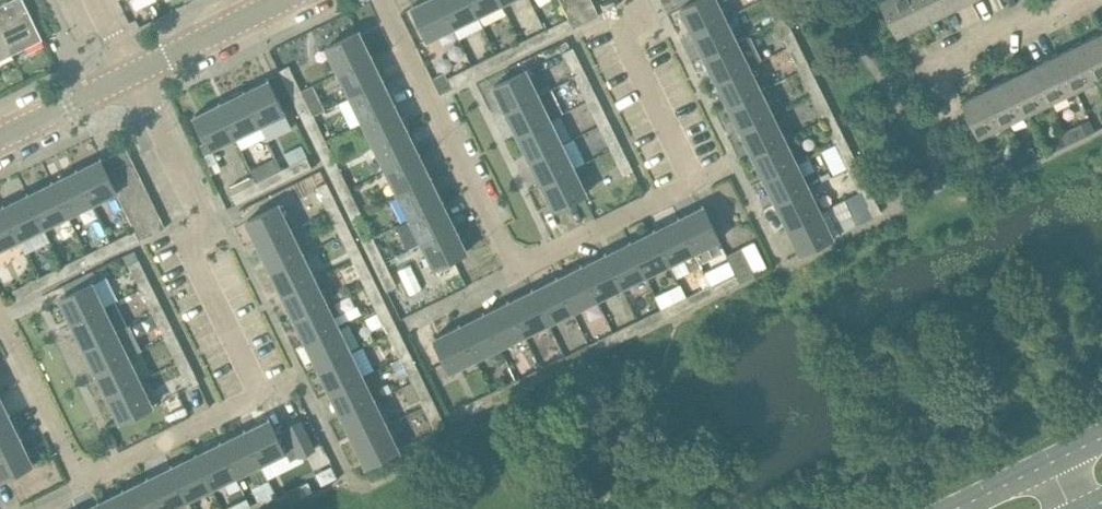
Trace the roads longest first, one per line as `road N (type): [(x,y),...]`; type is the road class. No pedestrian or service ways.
road 1 (residential): [(133,75),(201,215),(200,266),(261,395),(84,482)]
road 2 (residential): [(516,271),(697,184),(621,29),(644,11),(639,0)]
road 3 (residential): [(516,271),(382,0)]
road 4 (residential): [(84,482),(0,317)]
road 5 (residential): [(133,75),(285,0)]
road 6 (residential): [(0,140),(133,75)]
road 7 (residential): [(943,64),(1073,0)]
road 8 (residential): [(402,326),(516,271)]

